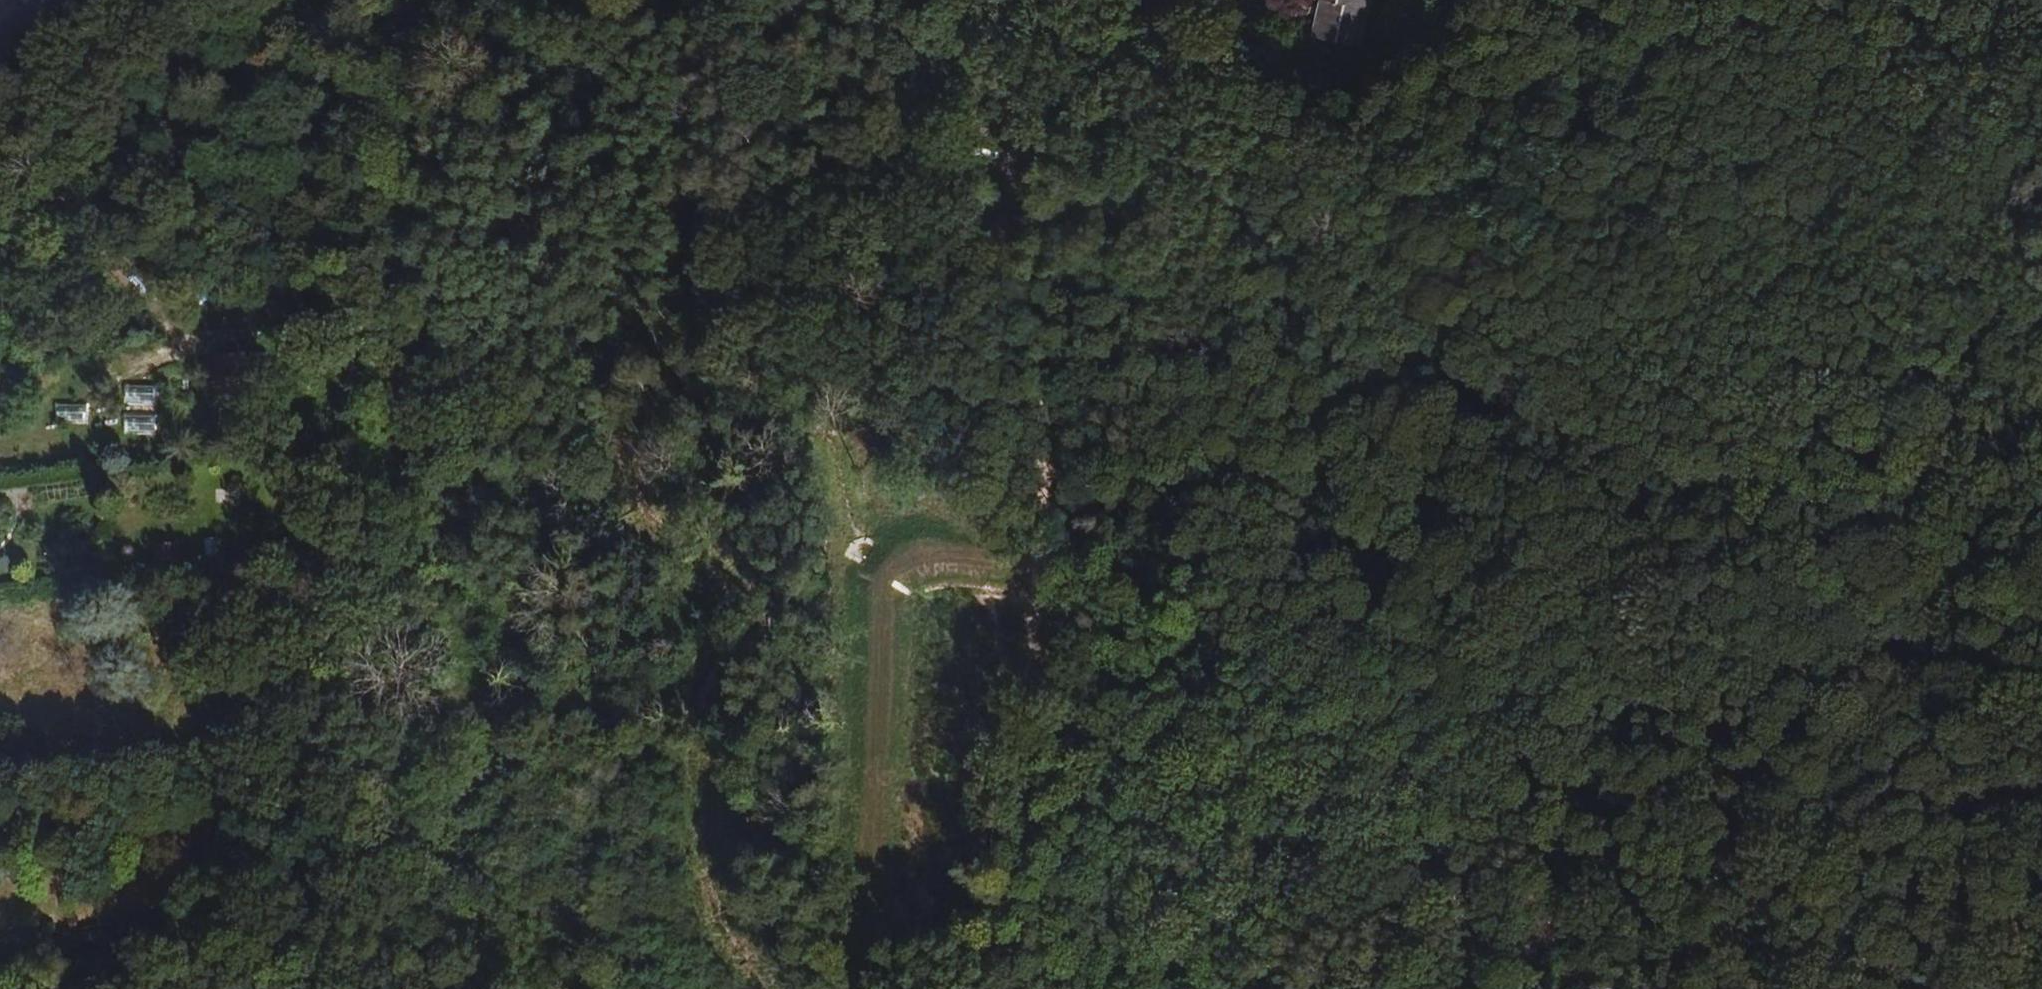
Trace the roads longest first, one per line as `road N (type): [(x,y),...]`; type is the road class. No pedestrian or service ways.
road 1 (track): [(1037,0),(1008,149),(1011,222),(1032,343),(1038,486),(1022,988)]

